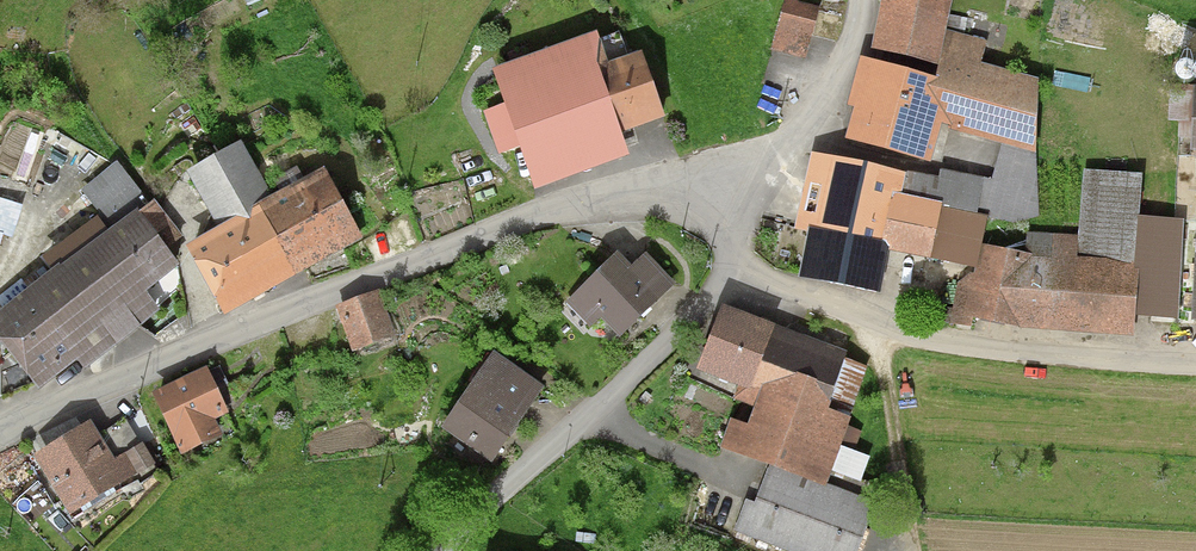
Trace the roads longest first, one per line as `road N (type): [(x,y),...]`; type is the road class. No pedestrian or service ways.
road 1 (tertiary): [(0,432),(524,219),(637,190),(761,173)]
road 2 (unclassified): [(730,279),(961,343),(1195,364)]
road 3 (residential): [(446,550),(487,504),(730,279)]
road 4 (residential): [(761,173),(837,78),(861,0)]

